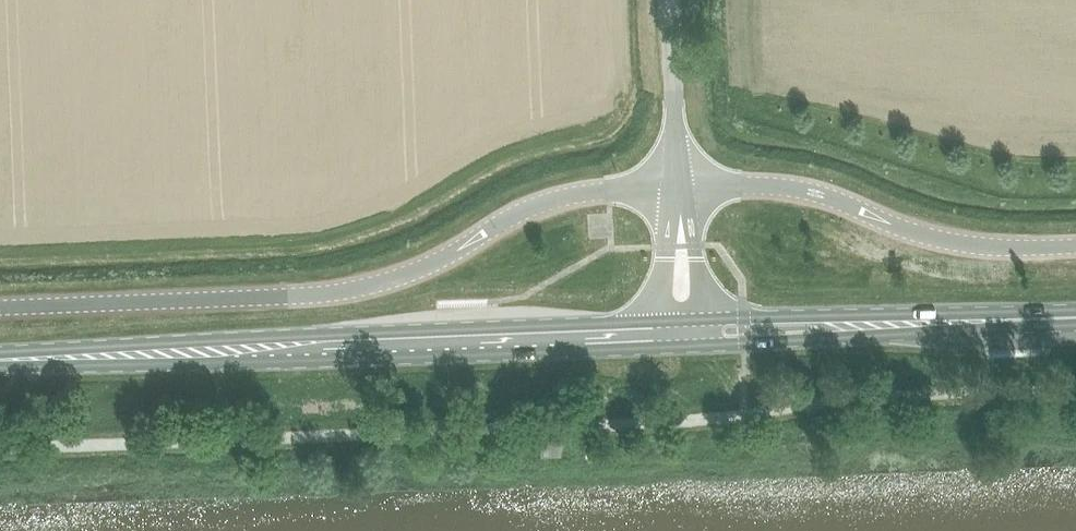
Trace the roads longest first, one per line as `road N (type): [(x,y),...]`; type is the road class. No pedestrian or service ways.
road 1 (unclassified): [(678,189),(550,201),(428,266),(354,290),(0,308)]
road 2 (primary): [(14,360),(30,368),(681,347)]
road 3 (primary): [(655,321),(30,351),(14,360)]
road 4 (unclassified): [(678,189),(788,189),(952,243),(1075,247)]
road 5 (primary): [(681,347),(1002,331),(1014,321)]
road 6 (primary): [(1014,321),(1001,312),(706,318)]
road 7 (unclassified): [(678,189),(669,0)]
road 8 (unclassified): [(678,189),(655,321)]
road 9 (unclassified): [(706,318),(678,189)]

